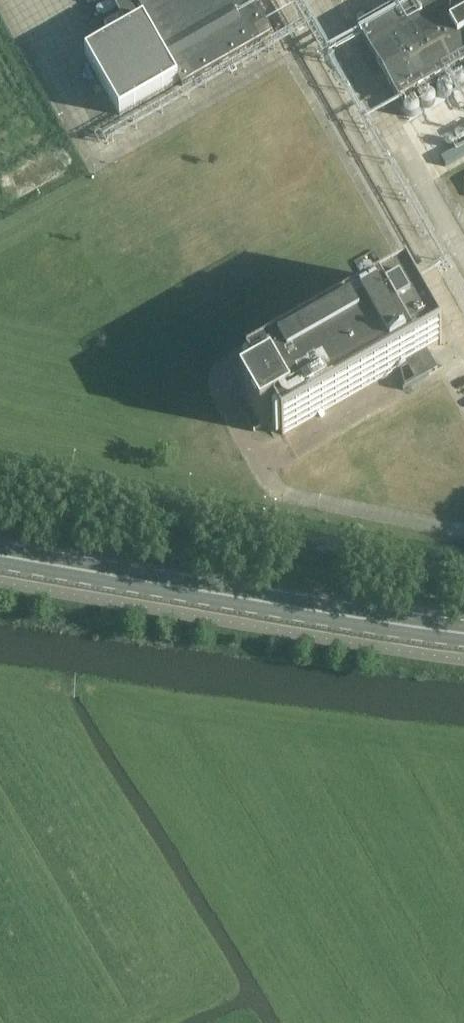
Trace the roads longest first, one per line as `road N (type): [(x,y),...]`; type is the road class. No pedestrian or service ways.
road 1 (unclassified): [(415,260),(229,357),(215,384),(272,488),(463,527)]
road 2 (primary): [(463,633),(0,554)]
road 3 (unclassified): [(294,48),(96,160),(7,0)]
road 4 (unclassified): [(457,238),(335,24)]
road 5 (unclassified): [(294,48),(415,260)]

